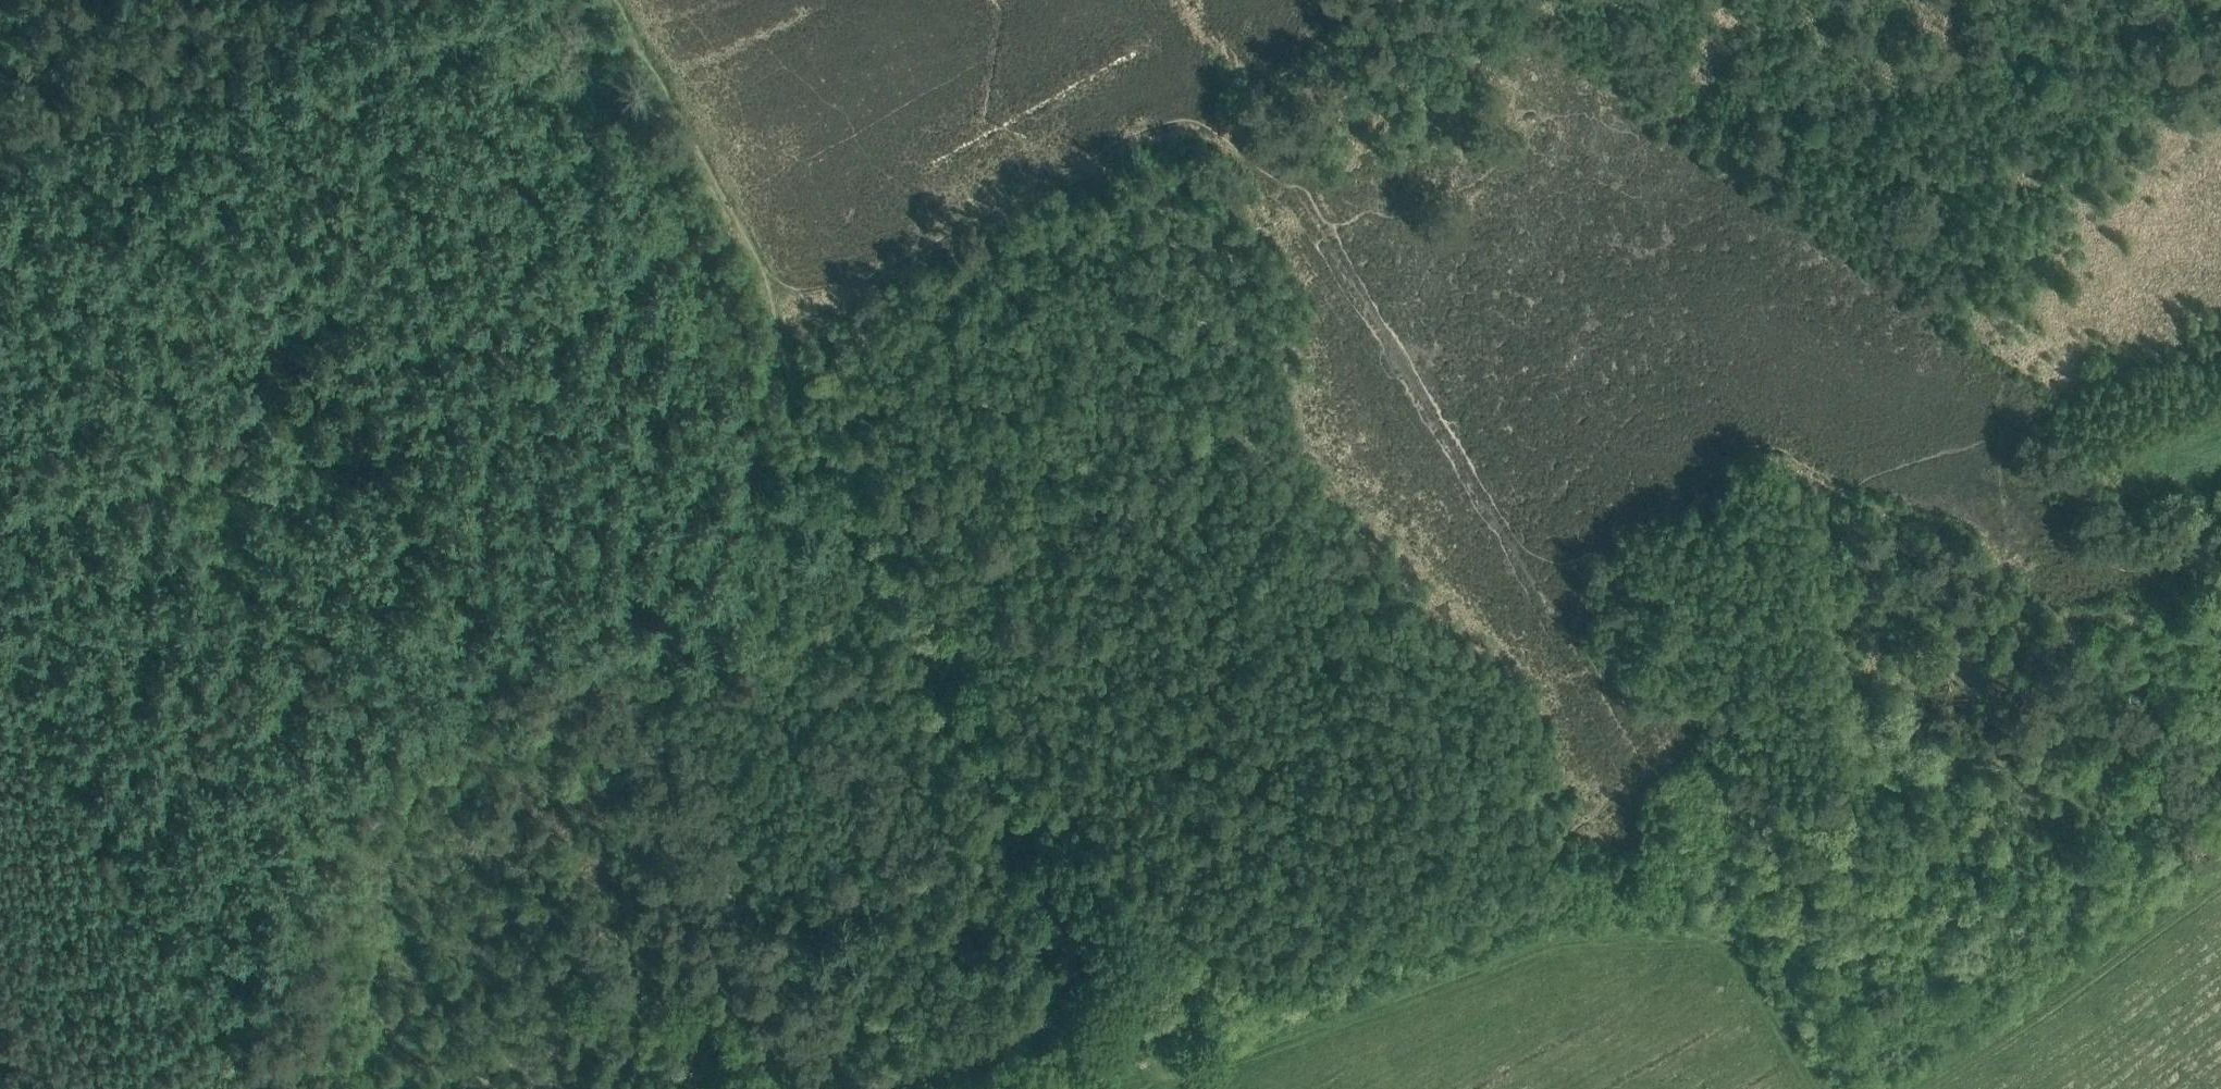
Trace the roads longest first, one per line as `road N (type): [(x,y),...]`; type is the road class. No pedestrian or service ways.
road 1 (track): [(1151,1050),(789,429),(742,270),(589,0)]
road 2 (track): [(191,1088),(202,1065),(202,1028),(0,629)]

